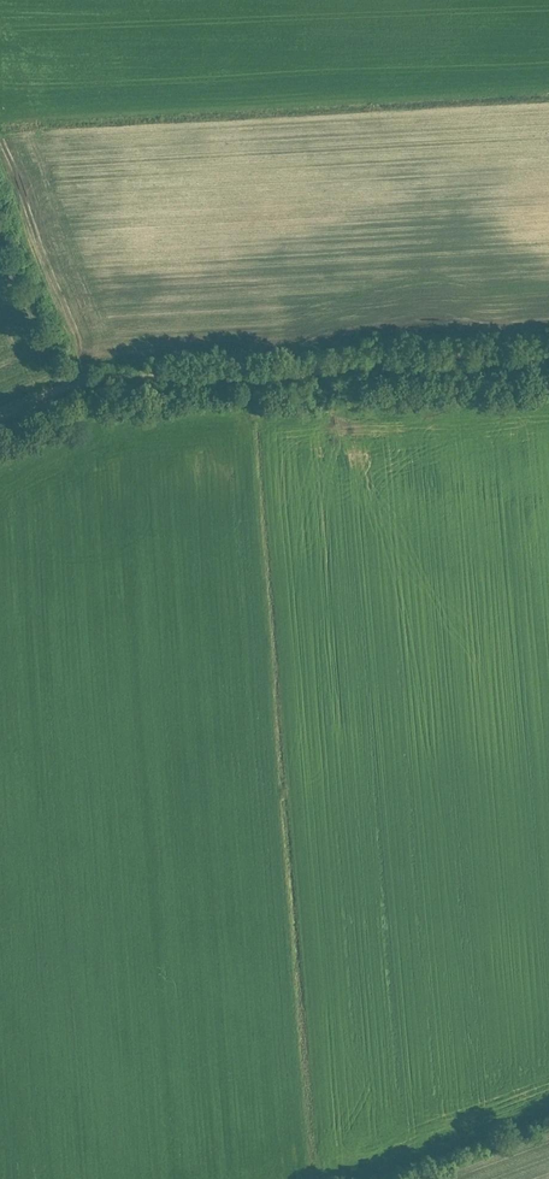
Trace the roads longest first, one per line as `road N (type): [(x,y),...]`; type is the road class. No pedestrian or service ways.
road 1 (track): [(0,416),(83,378),(548,349)]

